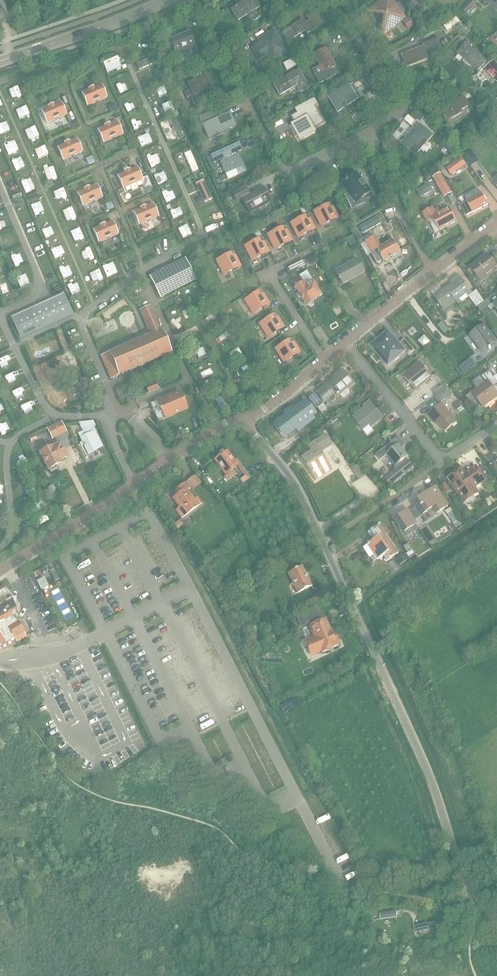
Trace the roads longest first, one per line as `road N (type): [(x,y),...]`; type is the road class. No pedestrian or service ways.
road 1 (unclassified): [(496,922),(458,861),(351,604)]
road 2 (unclassified): [(0,572),(202,435),(240,418)]
road 3 (residential): [(367,135),(286,172),(200,7)]
road 4 (residential): [(496,425),(441,462),(345,342)]
road 5 (residential): [(351,604),(298,491),(240,418)]
road 6 (tertiary): [(165,0),(0,60)]
road 7 (residential): [(331,0),(403,105),(367,135)]
road 8 (residential): [(367,135),(432,272)]
road 9 (residential): [(240,418),(345,342)]

